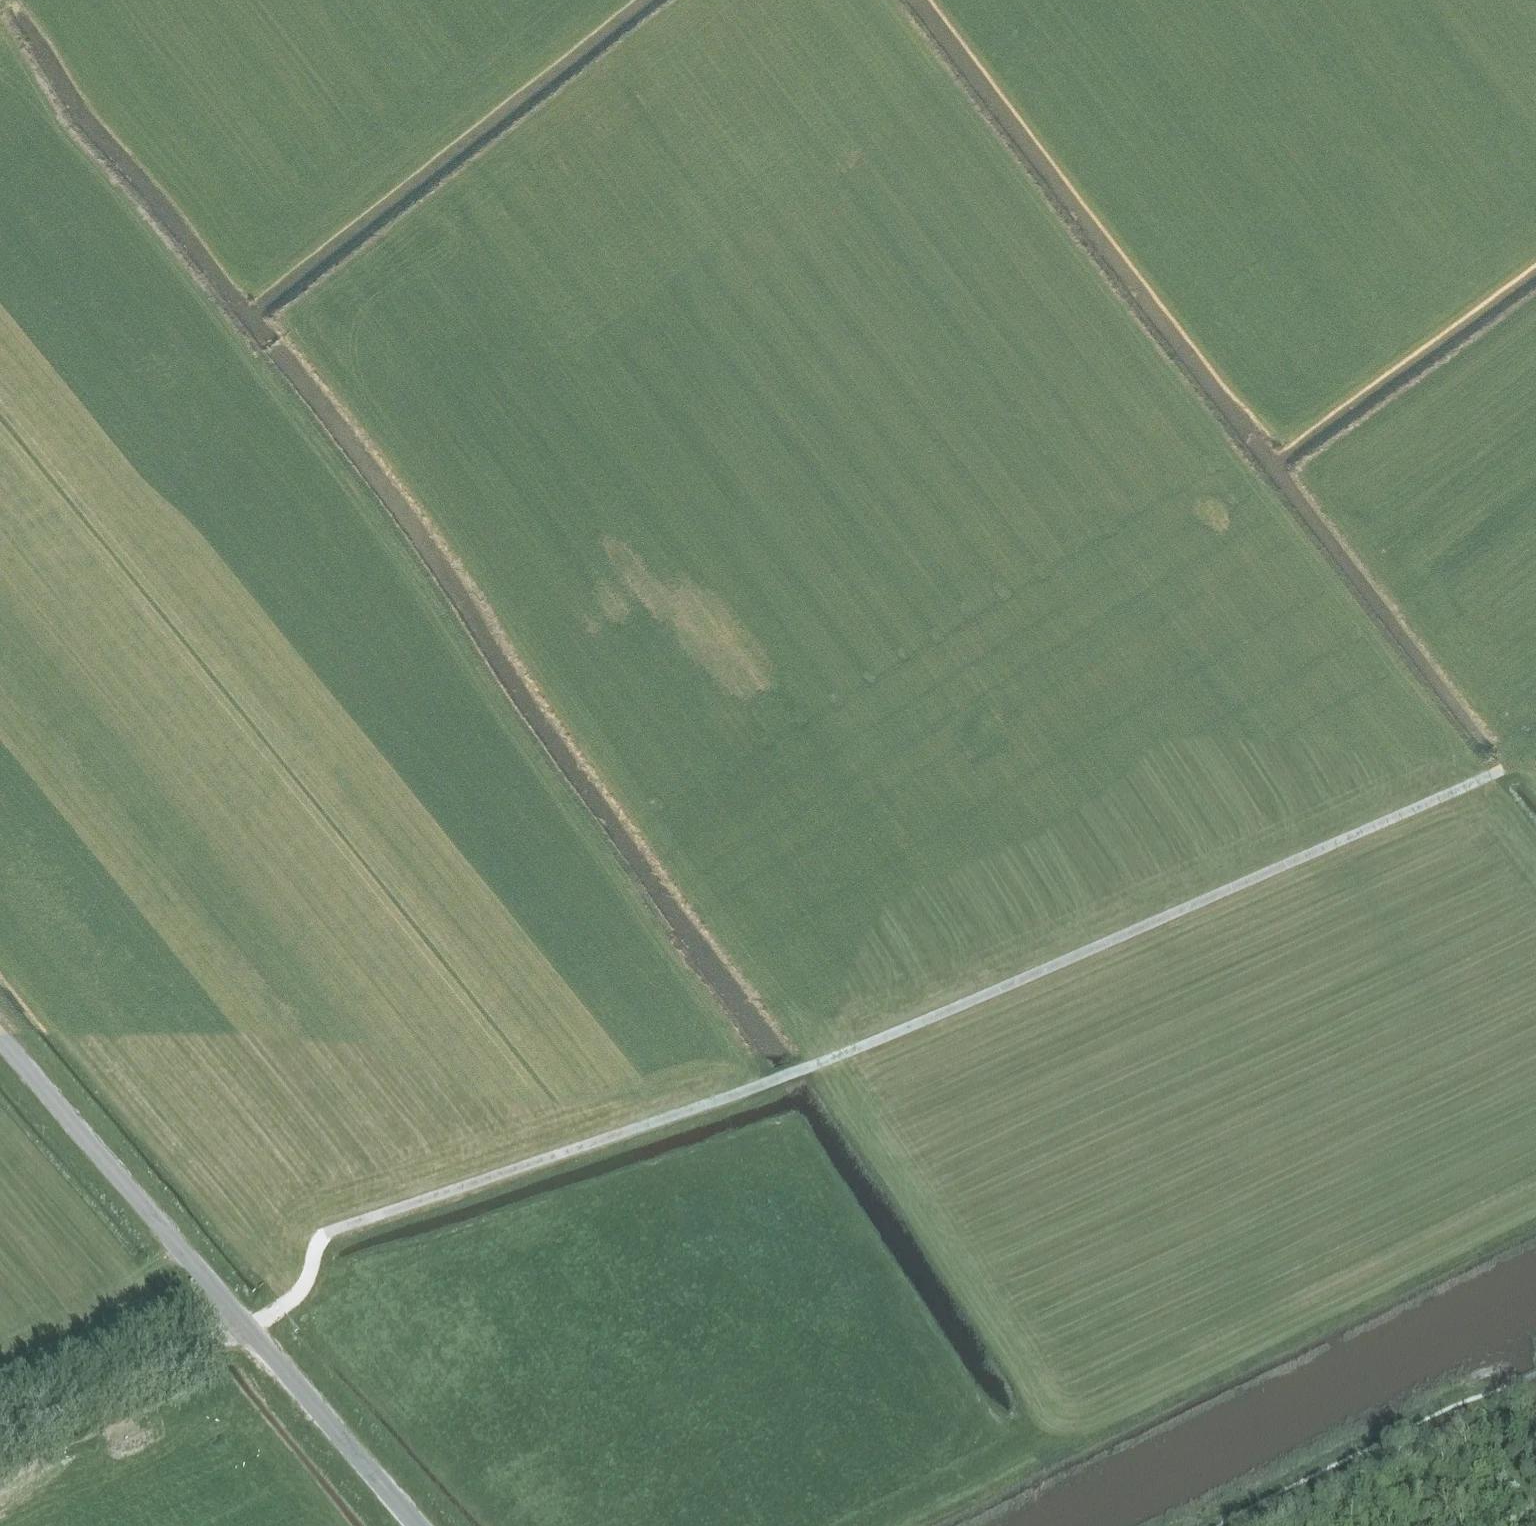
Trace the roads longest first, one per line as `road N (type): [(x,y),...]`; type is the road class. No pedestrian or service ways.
road 1 (tertiary): [(417,1525),(0,1033)]

